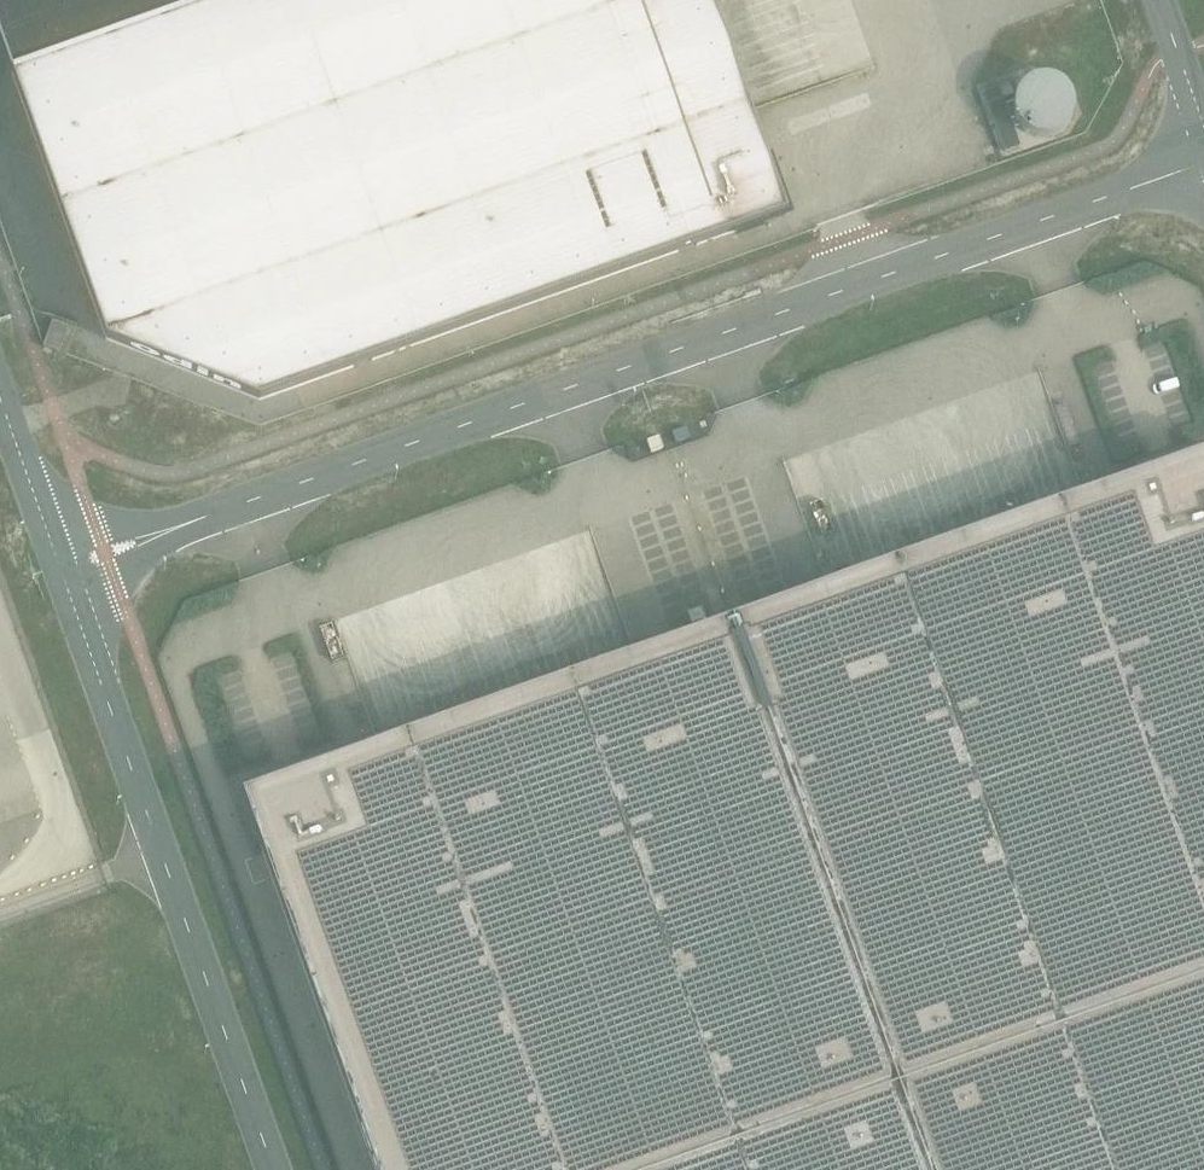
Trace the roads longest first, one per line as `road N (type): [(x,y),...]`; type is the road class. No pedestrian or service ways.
road 1 (unclassified): [(160,531),(1203,160)]
road 2 (unclassified): [(69,595),(273,1169)]
road 3 (unclassified): [(0,396),(52,548)]
road 4 (unclassified): [(1203,124),(1160,0)]

